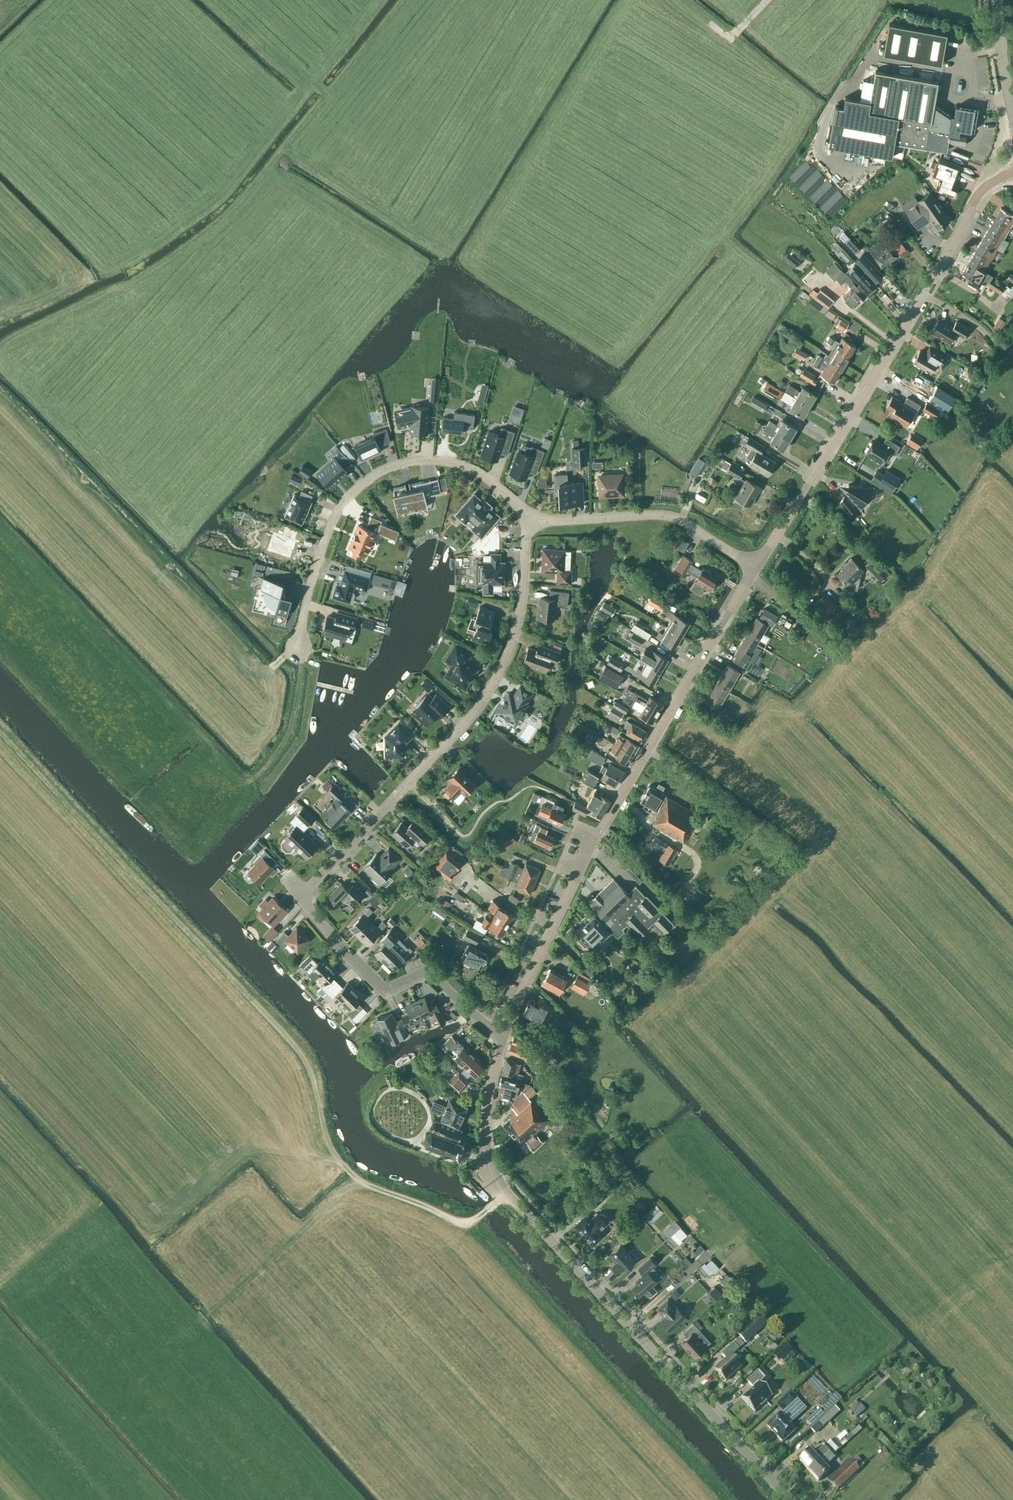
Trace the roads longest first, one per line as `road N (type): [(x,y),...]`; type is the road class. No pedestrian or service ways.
road 1 (track): [(508,1195),(466,1227),(350,1173),(331,1149),(299,1052),(0,729)]
road 2 (unclassified): [(790,1499),(508,1195),(489,1149),(487,1109),(505,1036)]
road 3 (unclassified): [(505,1036),(592,841),(757,567)]
road 4 (unclassified): [(757,567),(977,199),(1012,172)]
road 5 (residential): [(302,892),(411,784),(500,677),(523,610),(532,515)]
road 6 (residential): [(532,515),(472,470),(416,463),(371,479),(335,522),(298,648)]
road 7 (residential): [(505,1036),(426,971),(385,990),(300,901),(302,892)]
road 8 (residential): [(757,567),(670,516),(532,515)]

